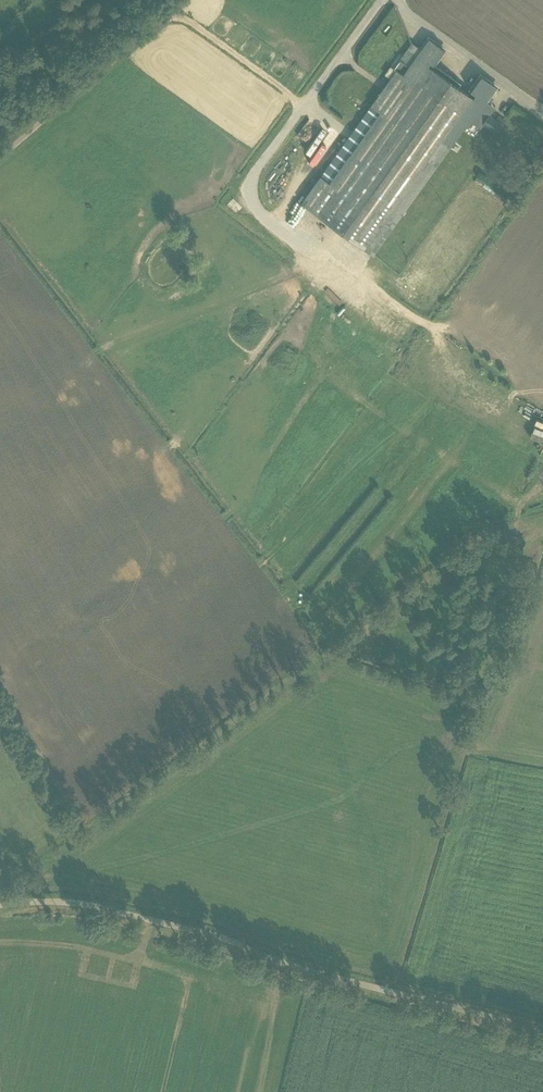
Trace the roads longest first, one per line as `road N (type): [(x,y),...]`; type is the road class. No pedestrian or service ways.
road 1 (unclassified): [(0,902),(101,903),(542,1025)]
road 2 (track): [(307,107),(178,17),(0,158)]

